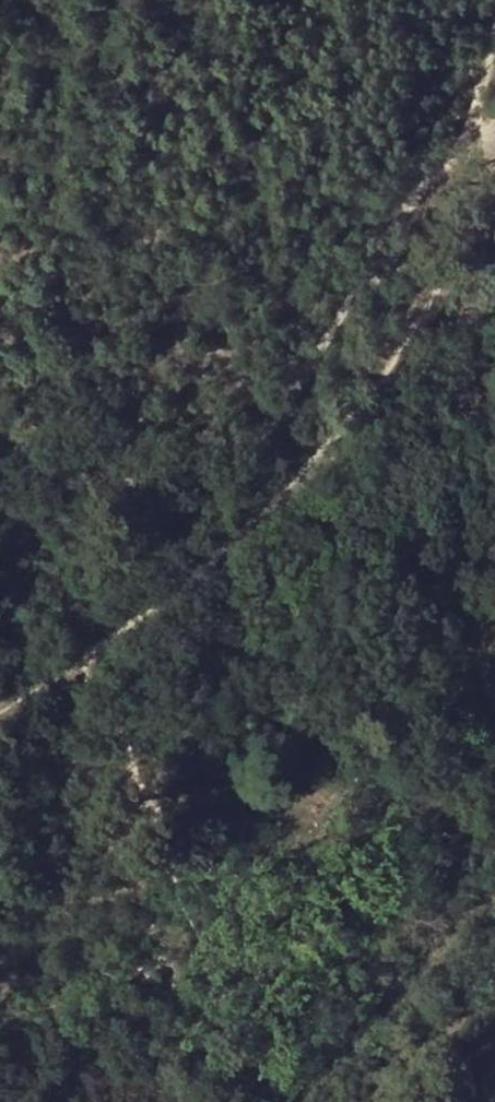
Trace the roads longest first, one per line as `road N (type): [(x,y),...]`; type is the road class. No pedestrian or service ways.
road 1 (track): [(367,404),(249,536),(110,646)]
road 2 (track): [(367,404),(474,223),(494,169)]
road 3 (track): [(110,646),(0,704)]

